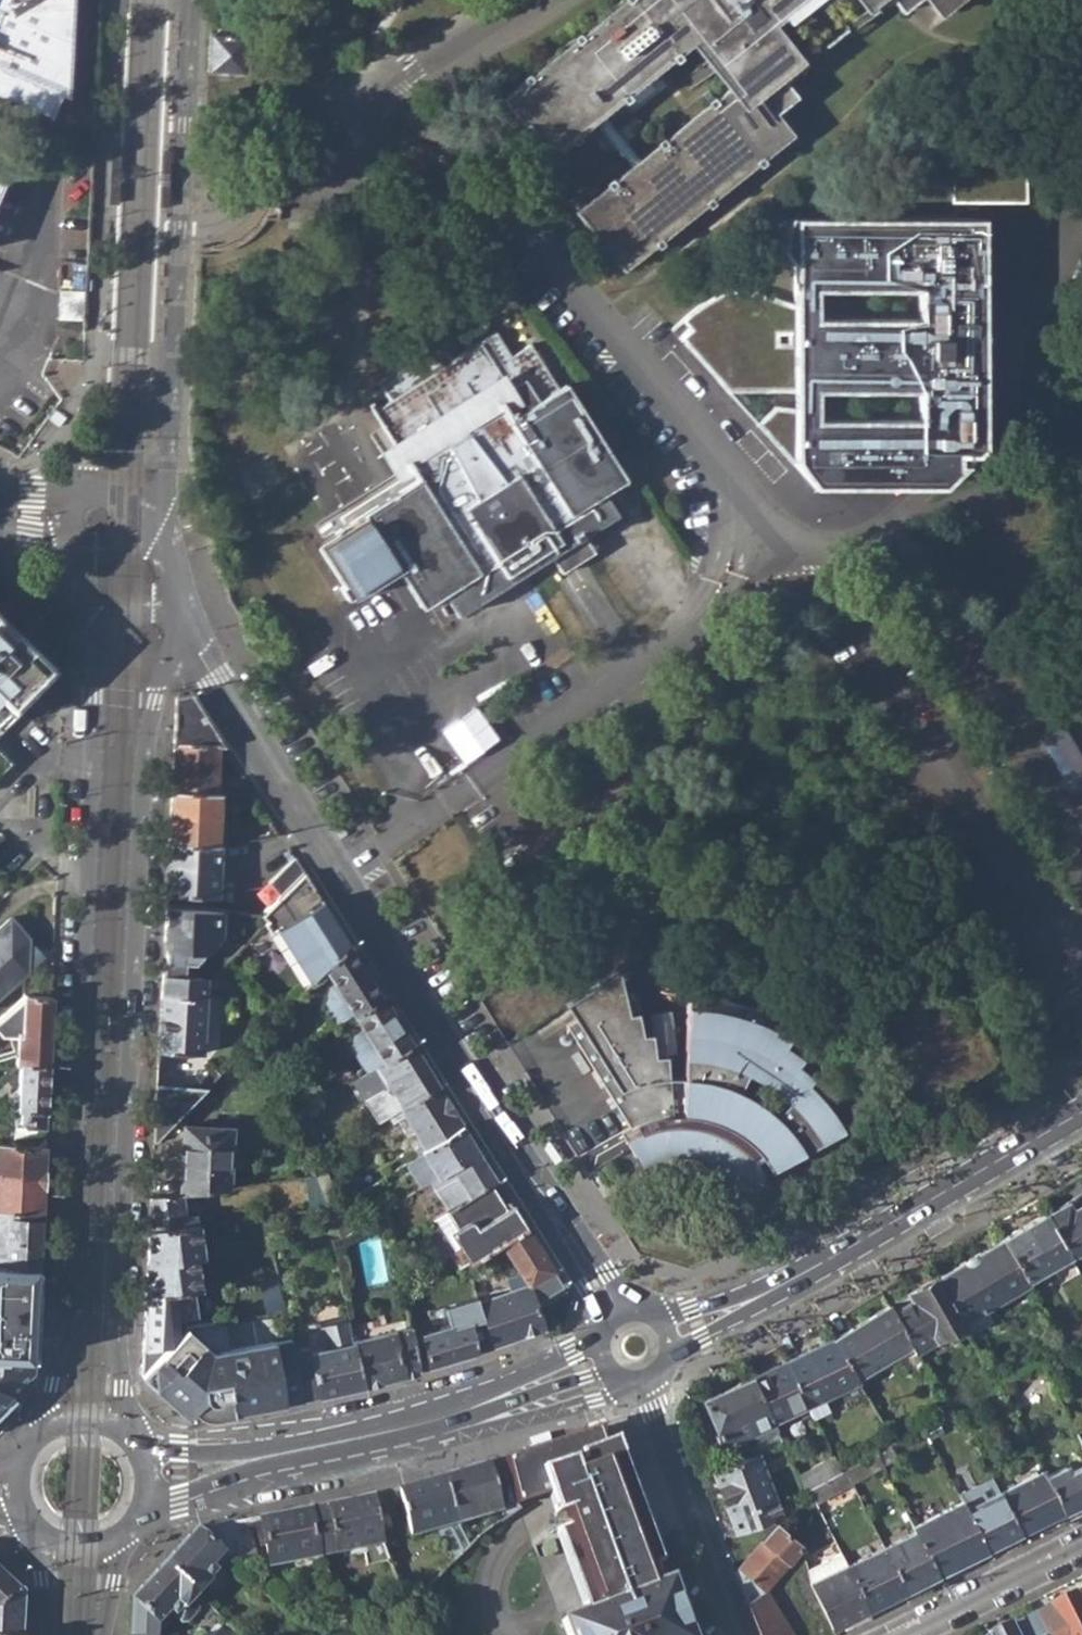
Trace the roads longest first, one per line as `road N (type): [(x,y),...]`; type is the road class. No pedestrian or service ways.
road 1 (residential): [(188,648),(217,680),(617,1320)]
road 2 (tertiary): [(99,655),(64,1325),(42,1432)]
road 3 (tertiary): [(132,1440),(114,1336),(142,801),(164,666)]
road 4 (tertiary): [(152,505),(167,481),(173,432),(194,0)]
road 5 (primary): [(665,1337),(752,1300),(1081,1111)]
road 6 (primary): [(147,1475),(422,1424)]
road 7 (residential): [(639,1378),(733,1634)]
road 8 (primary): [(422,1424),(512,1413),(625,1377)]
road 9 (residential): [(900,1634),(1081,1545)]
road 10 (primary): [(602,1344),(422,1424)]

